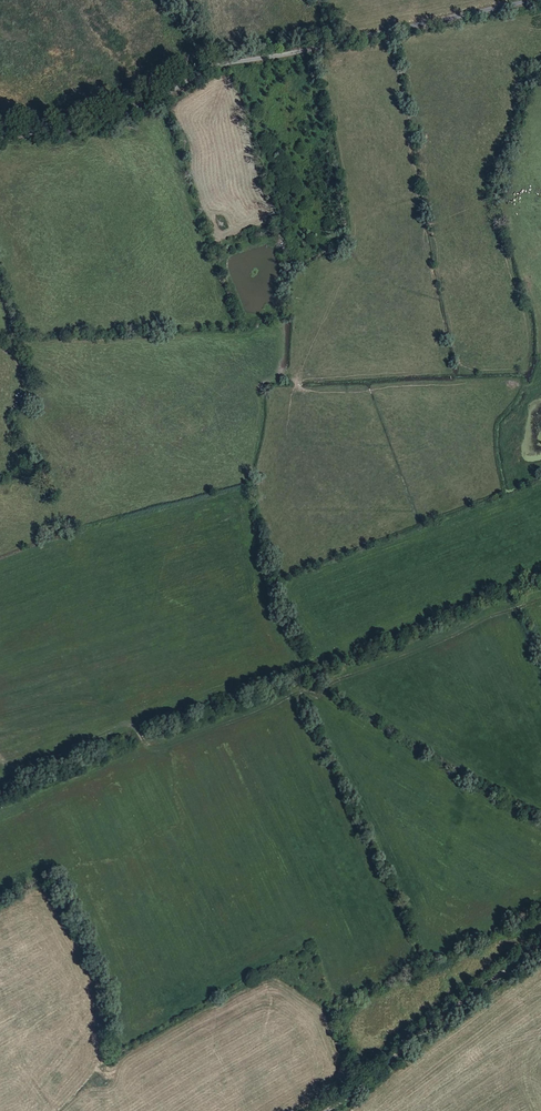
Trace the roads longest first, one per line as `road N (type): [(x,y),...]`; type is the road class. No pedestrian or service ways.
road 1 (unclassified): [(538,0),(220,64),(87,128),(0,139)]
road 2 (track): [(540,950),(330,1110)]

